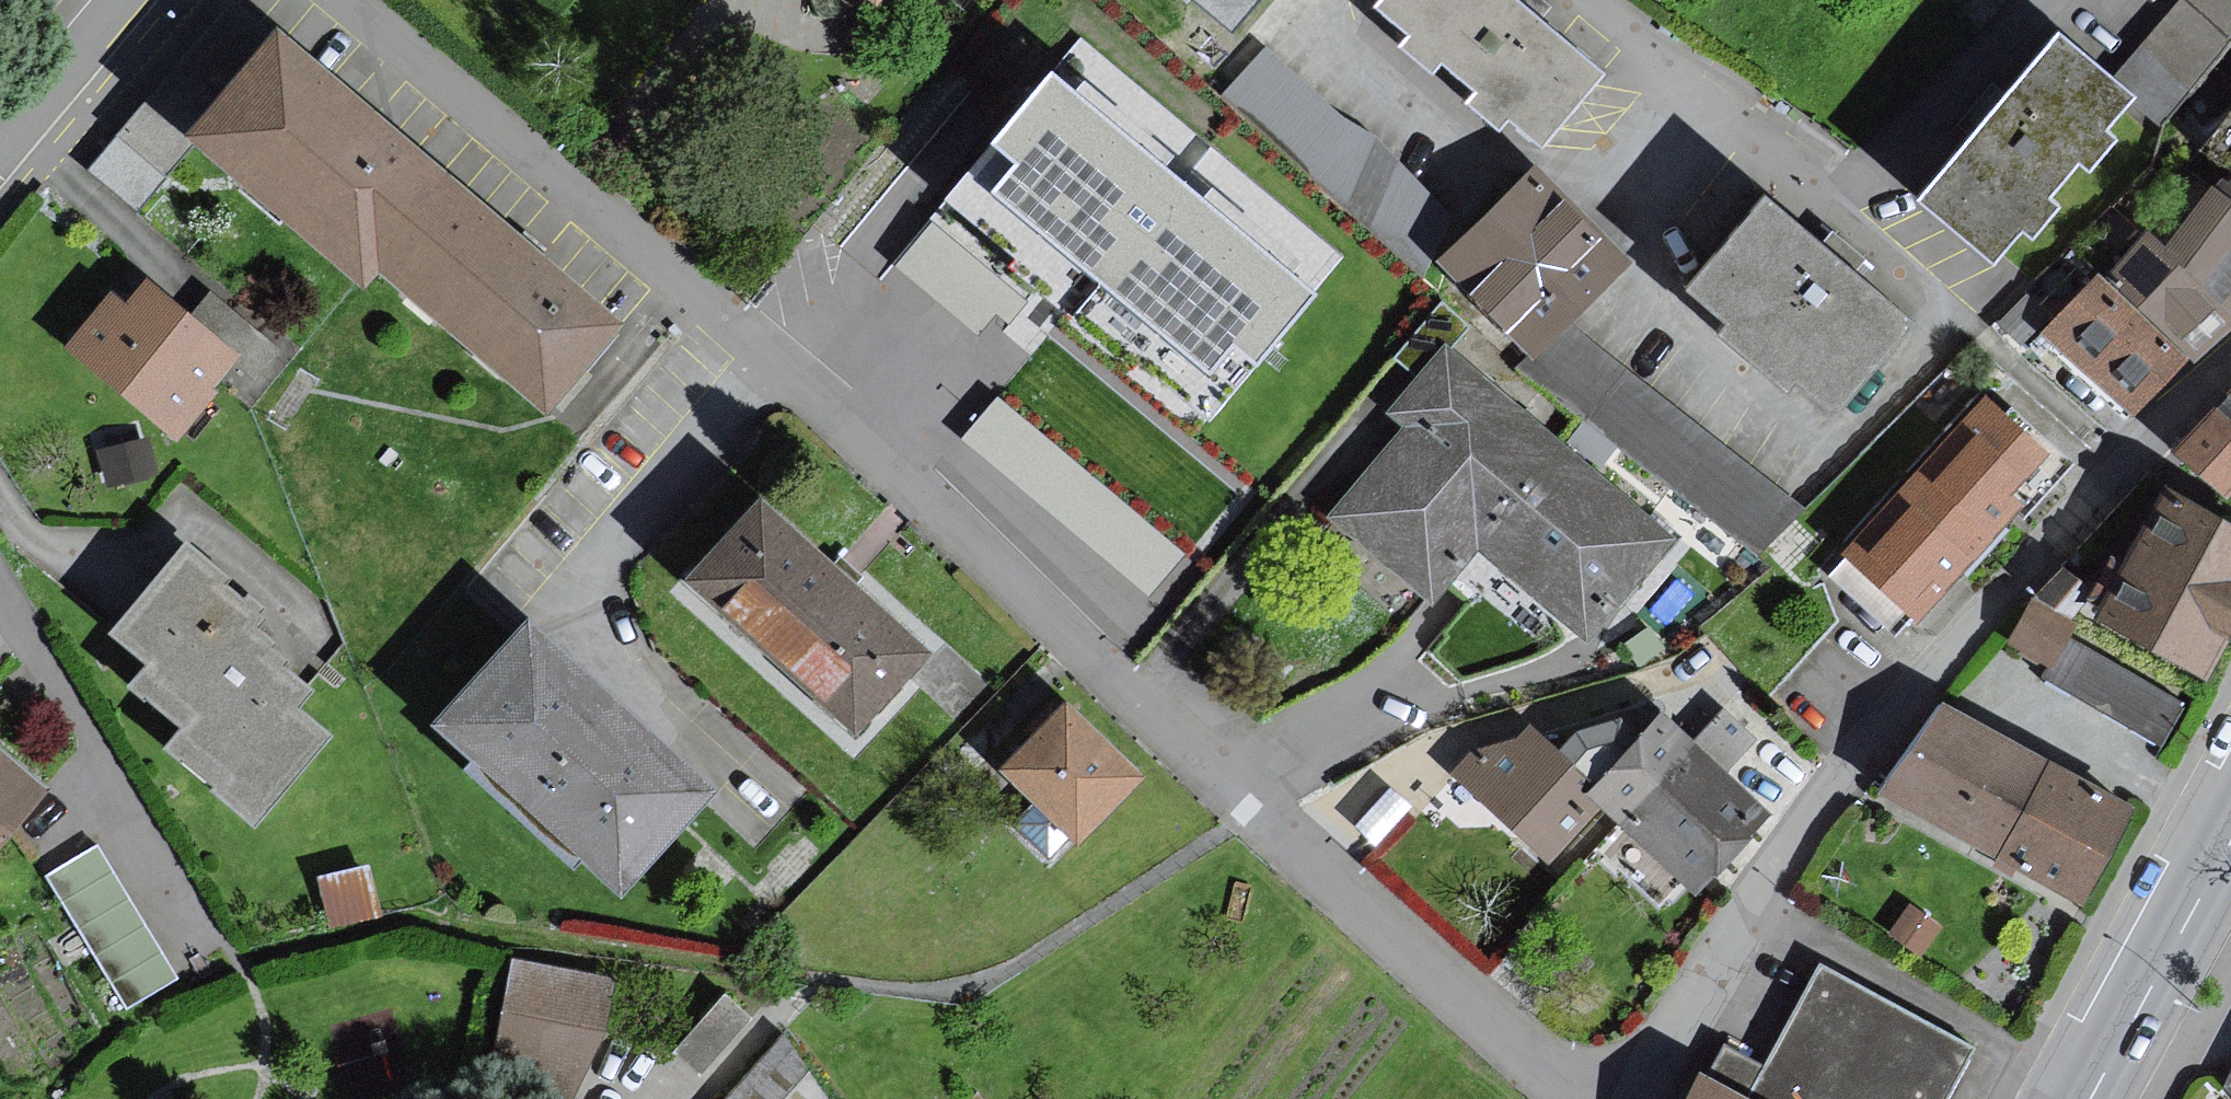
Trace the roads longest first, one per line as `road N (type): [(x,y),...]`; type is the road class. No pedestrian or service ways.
road 1 (residential): [(1583,1098),(764,360),(330,0)]
road 2 (residential): [(1624,1098),(1764,860),(2124,459),(2230,355)]
road 3 (residential): [(1616,0),(1848,197),(1951,304)]
road 4 (tertiary): [(2088,1098),(2230,841)]
road 5 (residential): [(0,137),(116,0)]

